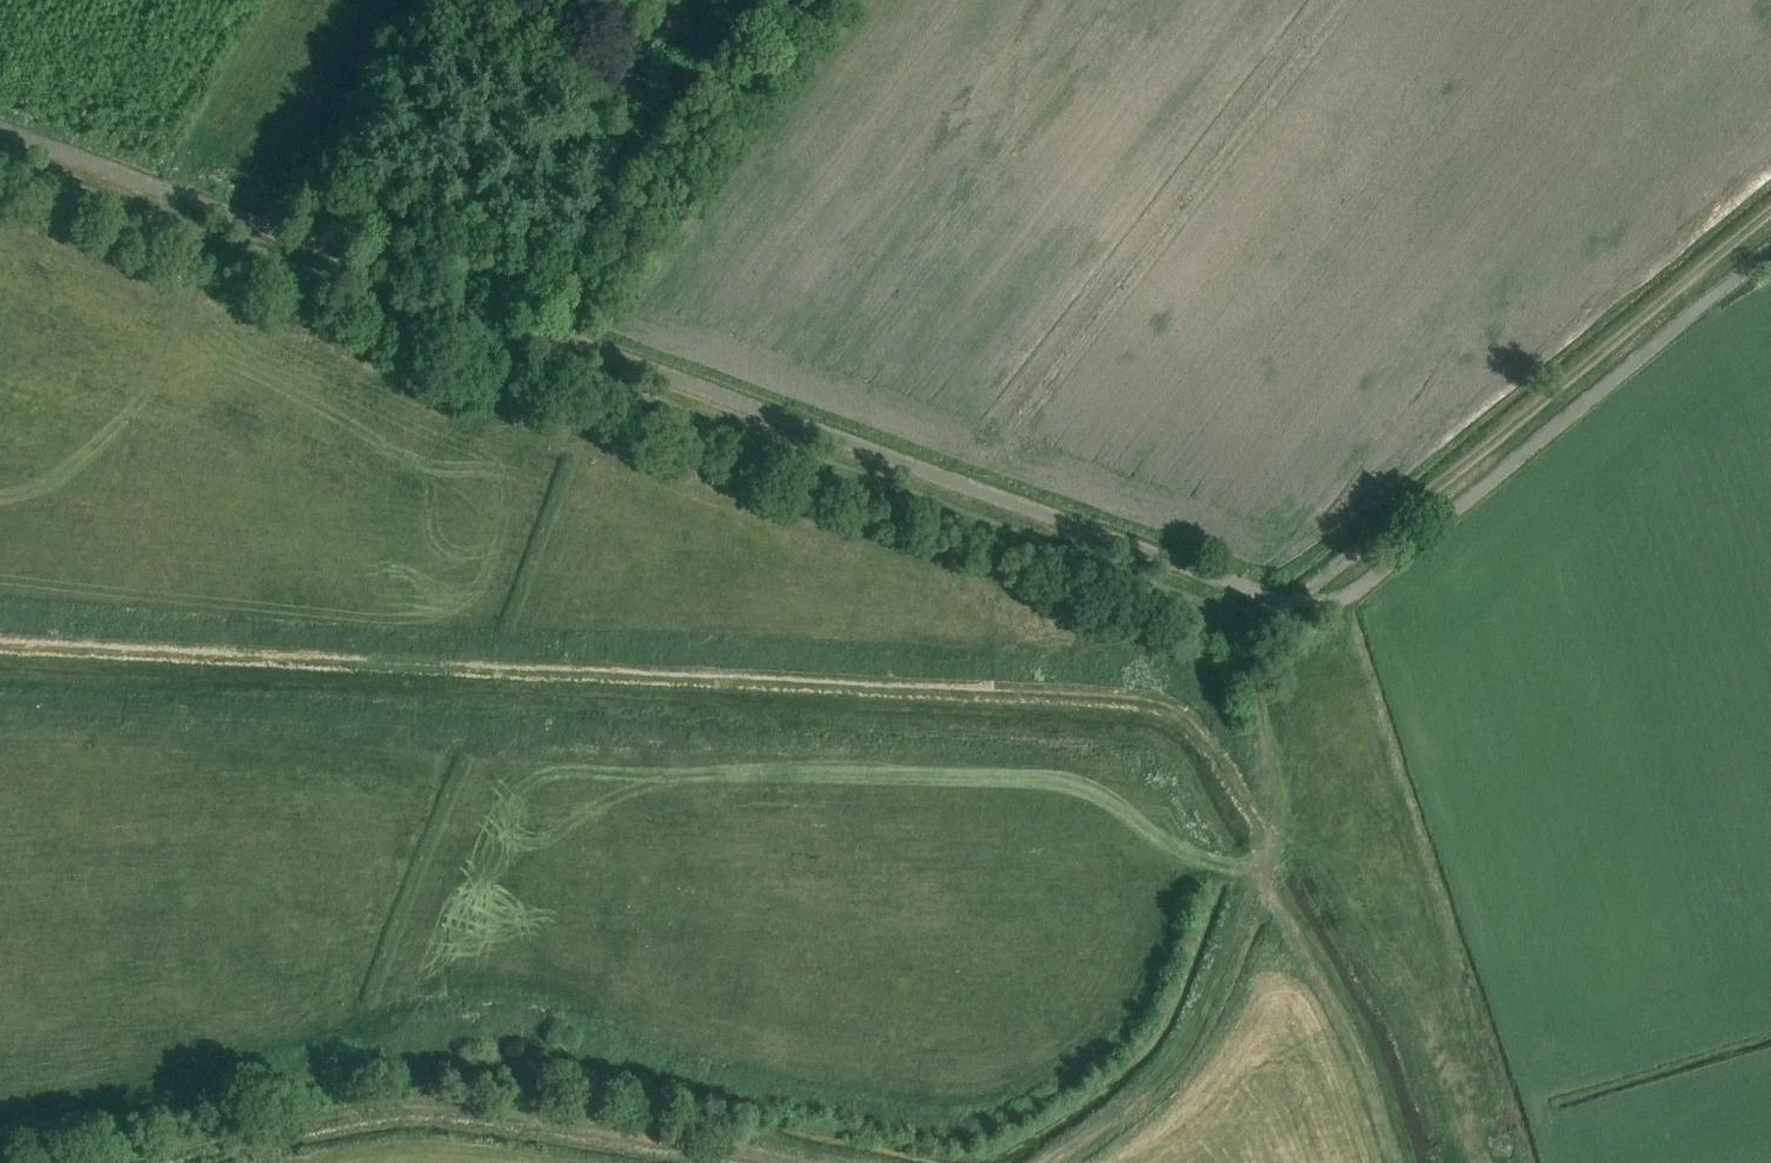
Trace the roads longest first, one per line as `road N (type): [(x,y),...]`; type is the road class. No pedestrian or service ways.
road 1 (track): [(0,161),(1246,627)]
road 2 (track): [(1246,627),(1287,603),(1770,209)]
road 3 (track): [(110,1162),(401,1103),(770,1162)]
road 4 (track): [(1049,1162),(1164,1072),(1194,1025),(1240,919),(1264,795),(1246,627)]

